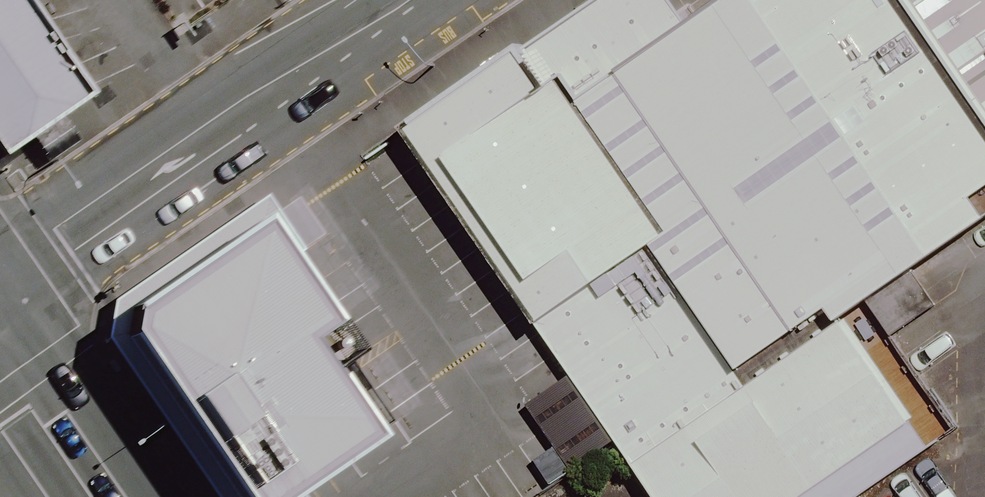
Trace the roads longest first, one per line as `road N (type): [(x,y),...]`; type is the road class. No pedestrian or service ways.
road 1 (secondary): [(0,278),(405,0)]
road 2 (secondary): [(0,336),(108,496)]

